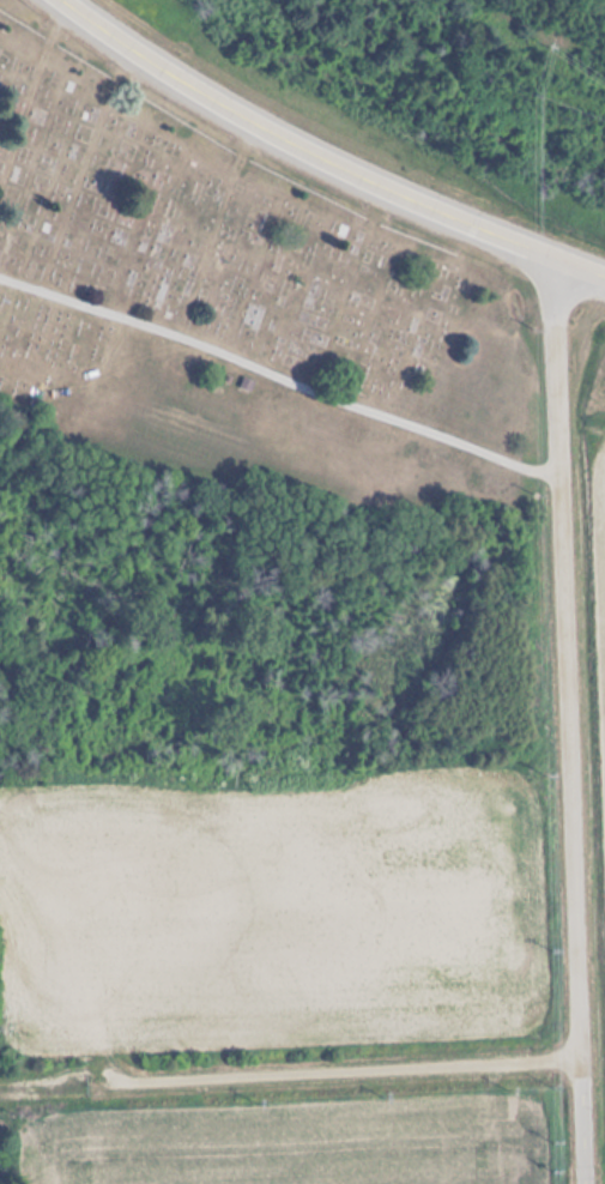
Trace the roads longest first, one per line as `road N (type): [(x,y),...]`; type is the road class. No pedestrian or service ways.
road 1 (residential): [(557,255),(577,1183)]
road 2 (primary): [(66,0),(295,141),(604,274)]
road 3 (residential): [(577,1052),(0,1088)]

